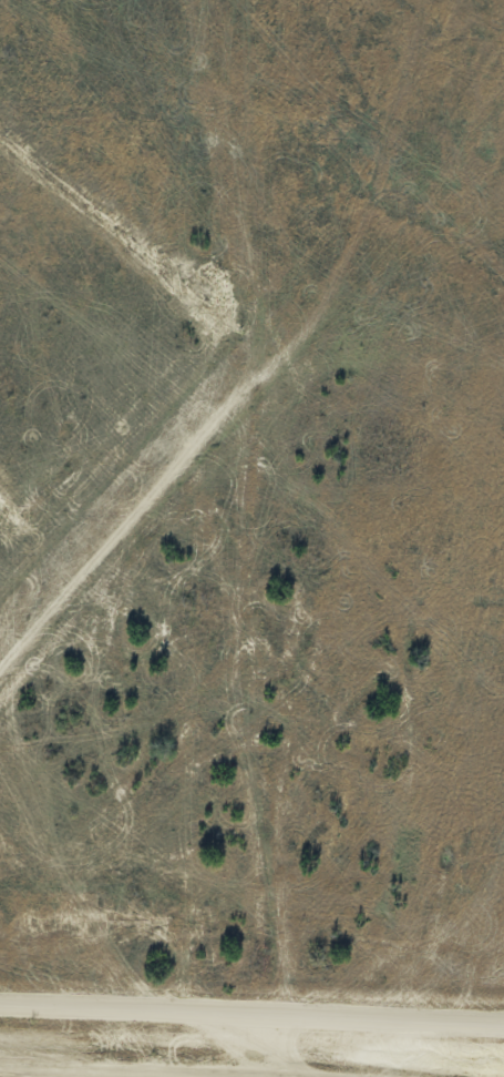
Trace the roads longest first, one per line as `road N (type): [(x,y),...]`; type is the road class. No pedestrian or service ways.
road 1 (residential): [(503,1027),(0,1009)]

